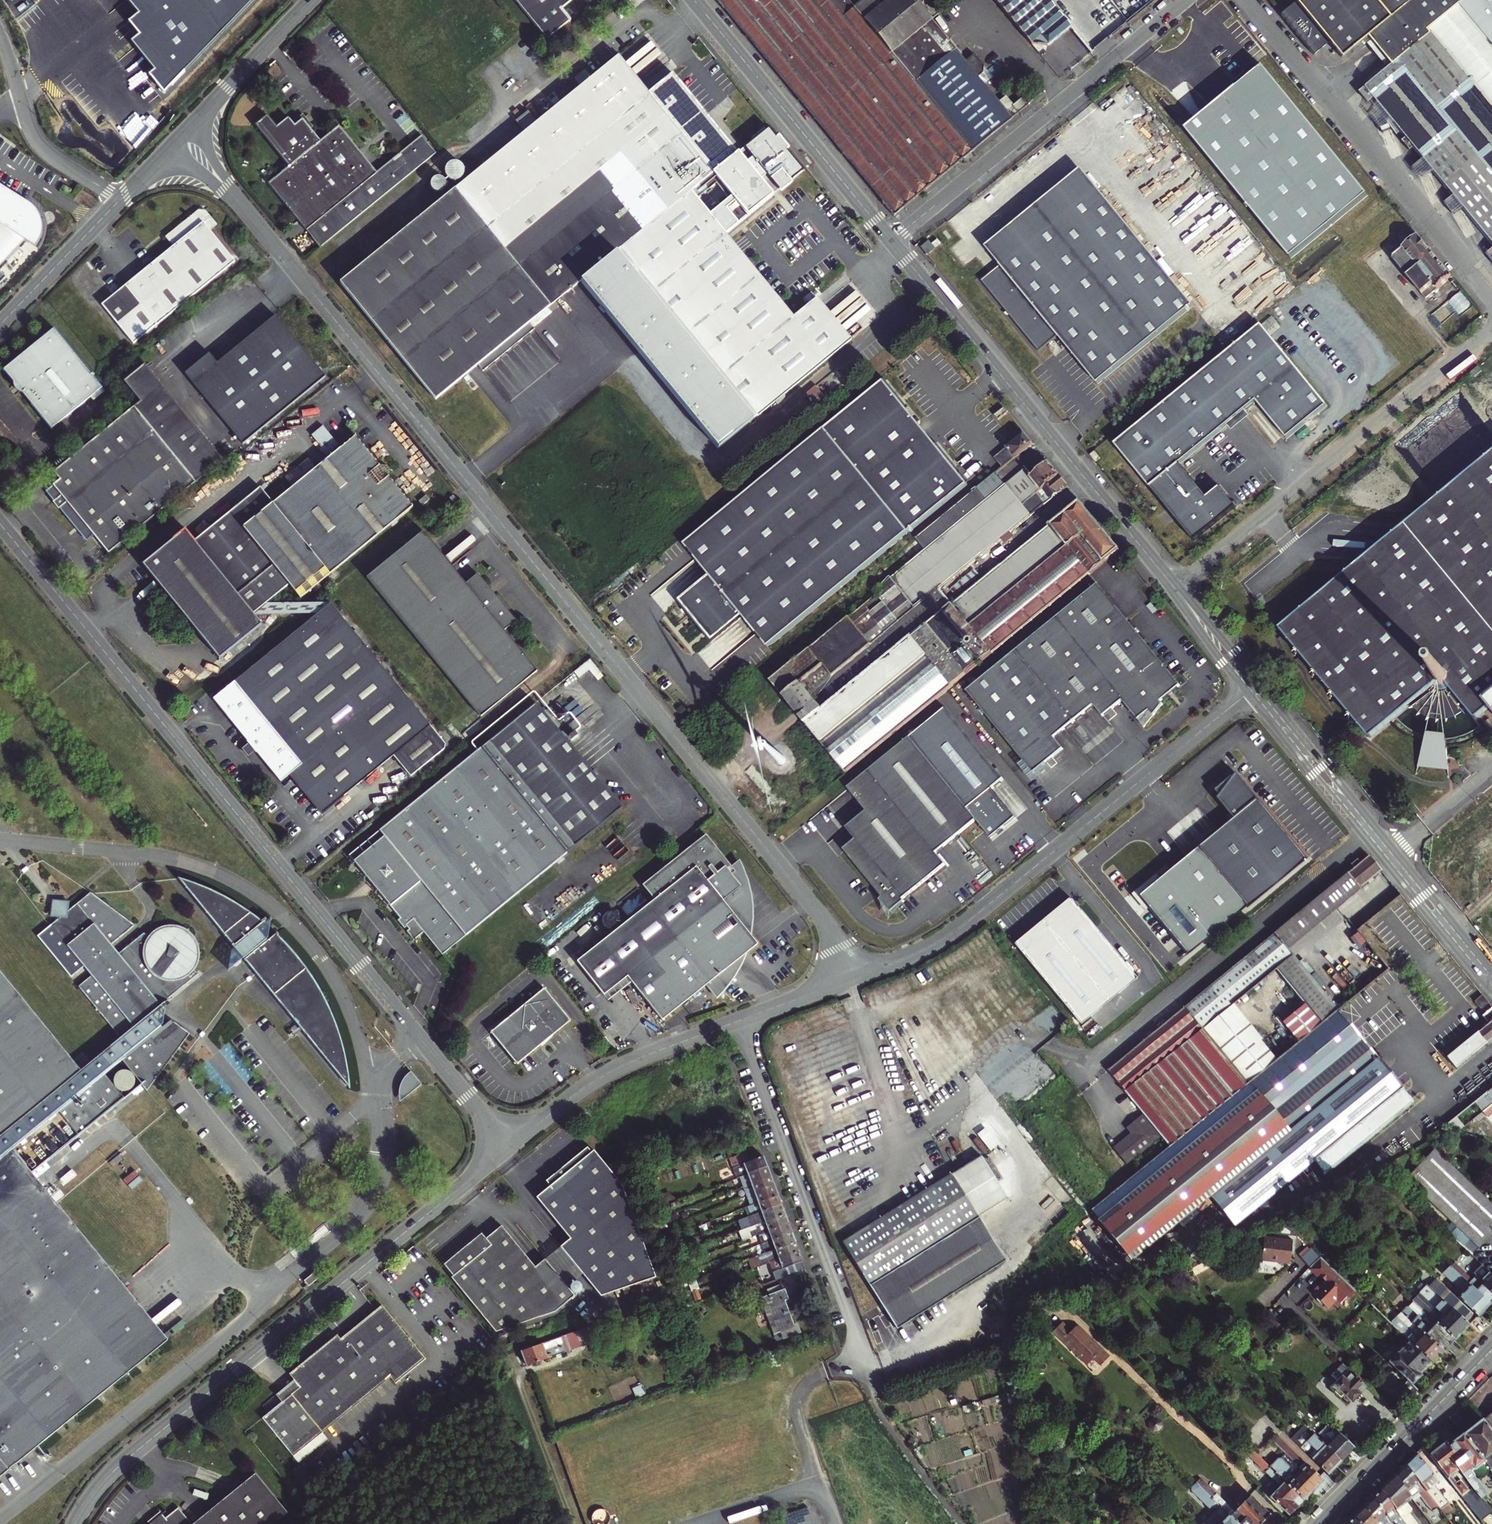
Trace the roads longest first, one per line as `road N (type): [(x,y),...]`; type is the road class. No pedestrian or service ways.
road 1 (unclassified): [(180,138),(868,973)]
road 2 (unclassified): [(0,523),(510,1148)]
road 3 (unclassified): [(510,1148),(115,1469),(75,1523)]
road 4 (residential): [(737,1022),(877,1407),(963,1523)]
road 5 (unclassified): [(868,973),(965,924),(1254,688)]
road 6 (tertiary): [(892,240),(1174,589)]
road 7 (unclassified): [(1491,331),(1174,589)]
road 8 (unclassified): [(1246,0),(1491,297)]
road 9 (unclassified): [(1184,0),(892,240)]
road 10 (tertiary): [(1254,688),(1491,979)]
road 11 (tertiary): [(694,0),(892,240)]
road 12 (unclassified): [(510,1148),(606,1074),(737,1022)]
road 13 (unclassified): [(0,35),(35,142),(120,199)]
road 14 (secondary): [(1467,1375),(1321,1523)]
road 15 (unclassified): [(180,138),(312,0)]
road 16 (unclassified): [(0,326),(120,199)]
road 17 (track): [(516,1365),(575,1523)]
road 18 (unclassified): [(737,1022),(868,973)]
road 19 (tertiary): [(1174,589),(1254,688)]

